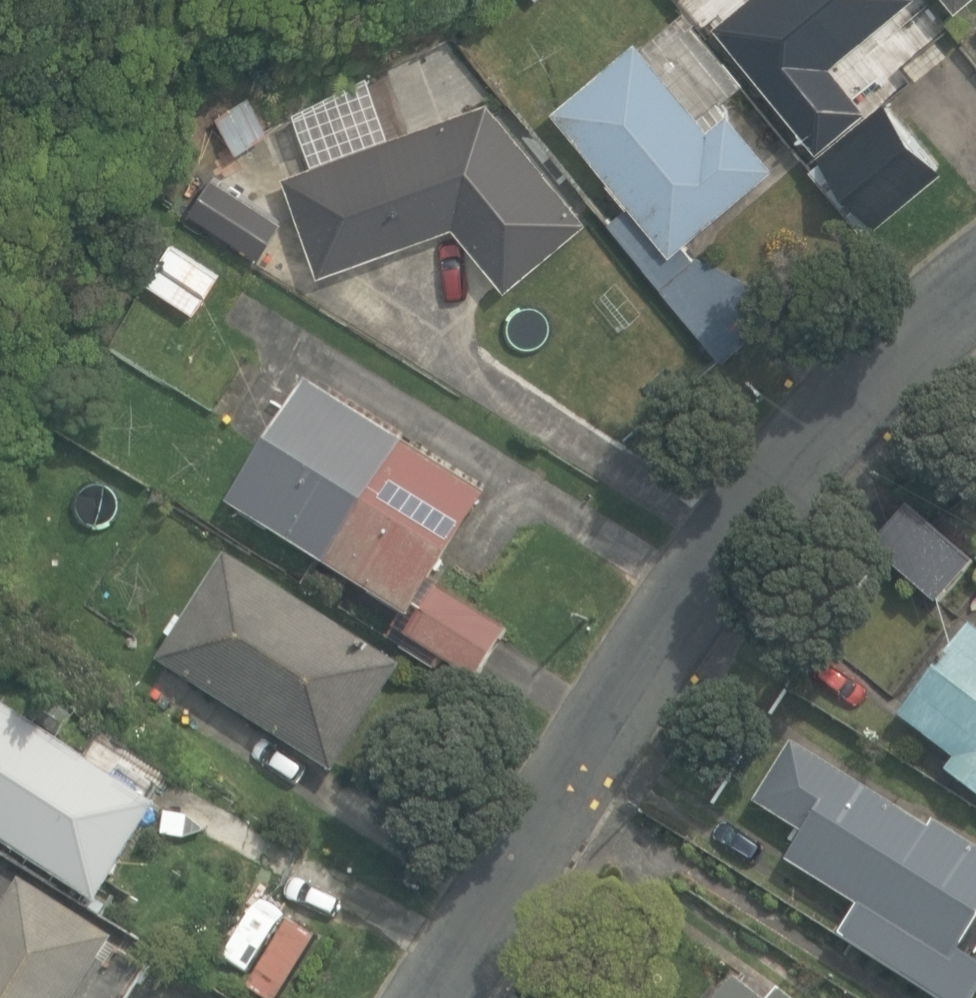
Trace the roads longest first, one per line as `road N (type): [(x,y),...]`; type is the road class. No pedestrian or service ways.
road 1 (unclassified): [(975,278),(843,388),(778,474),(439,997)]

